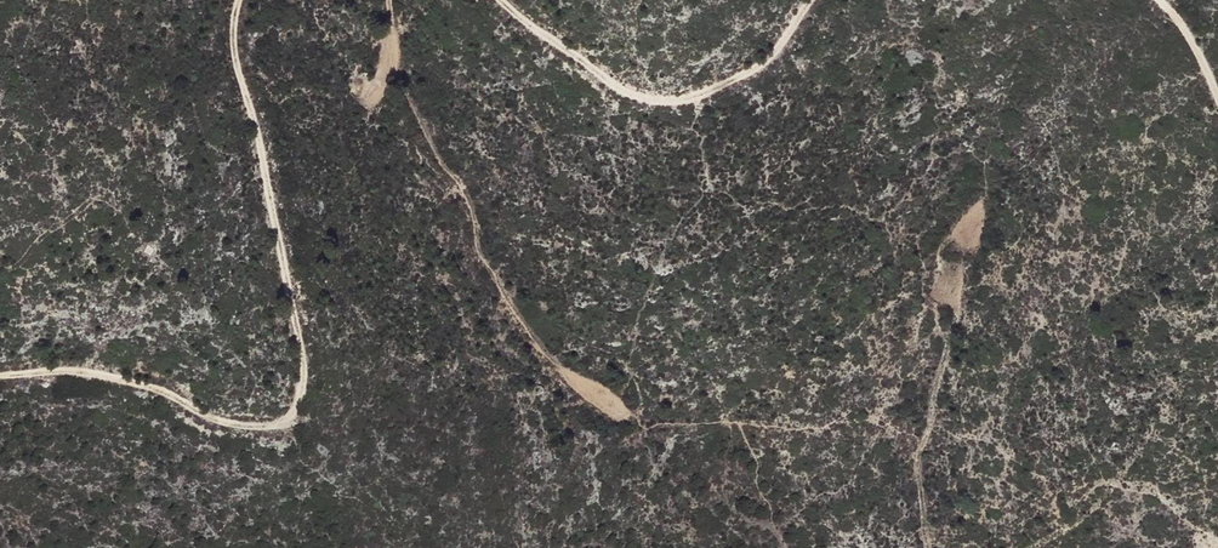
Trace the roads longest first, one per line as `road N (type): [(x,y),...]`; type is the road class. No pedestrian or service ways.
road 1 (track): [(0,375),(86,374),(250,427),(287,424),(301,360),(237,75),(241,0)]
road 2 (track): [(497,0),(611,83),(656,102),(708,93),(750,72),(810,0)]

